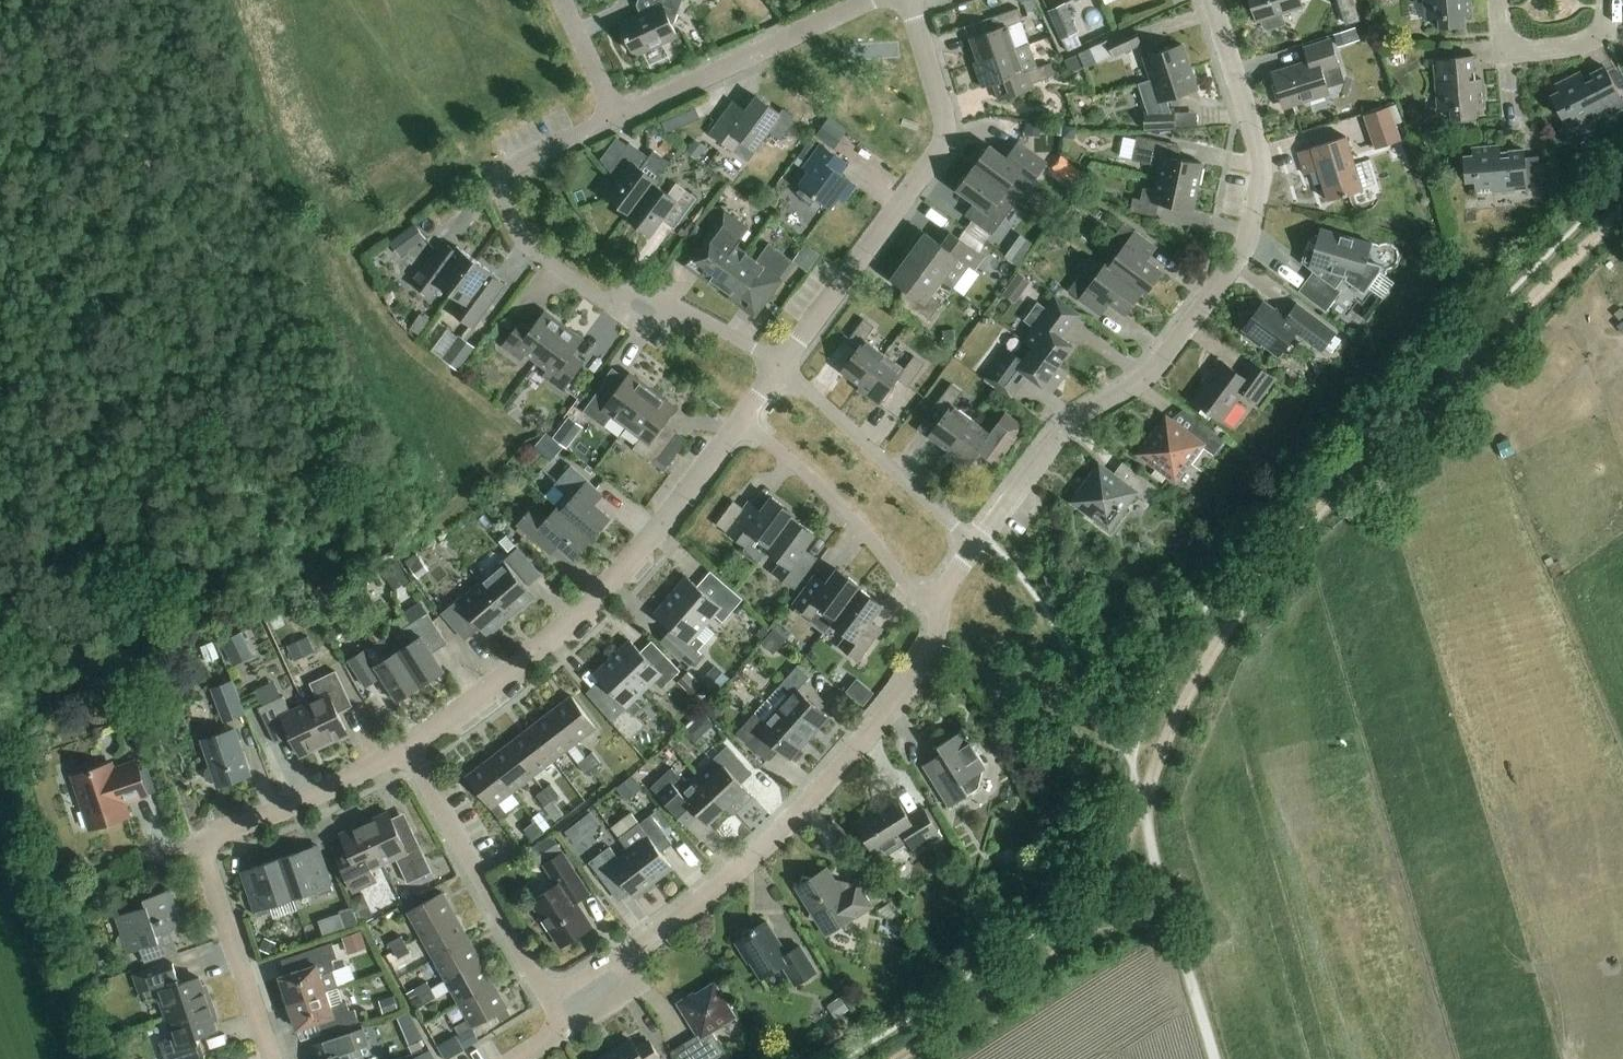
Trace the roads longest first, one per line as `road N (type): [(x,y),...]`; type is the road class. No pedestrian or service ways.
road 1 (track): [(1142,806),(1200,672),(1306,521),(1461,356),(1622,208)]
road 2 (residential): [(974,541),(1059,431),(1149,370),(1245,243),(1257,147),(1212,0)]
road 3 (residential): [(553,1005),(677,919),(812,800),(931,648),(940,604)]
road 4 (residential): [(779,367),(687,313),(604,301),(521,239),(503,198),(506,172),(616,118)]
road 5 (residential): [(402,750),(565,627),(647,541),(742,421)]
road 6 (residential): [(779,367),(936,162),(942,142),(907,0)]
road 7 (track): [(895,1058),(1027,973),(1063,938),(1103,885),(1142,806)]
road 8 (residential): [(553,1005),(402,750)]
road 9 (residential): [(616,118),(874,0)]
road 10 (residential): [(940,604),(912,589),(827,493),(742,421)]
road 11 (track): [(1212,1058),(1142,806)]
road 12 (residential): [(974,541),(779,367)]
road 13 (residential): [(268,1058),(197,841)]
road 14 (residential): [(197,841),(356,777),(402,750)]
road 15 (residential): [(1604,0),(1595,38),(1524,51),(1507,44),(1498,7)]
road 16 (residential): [(616,118),(561,0)]
road 17 (track): [(1178,945),(1140,926),(1063,938)]

